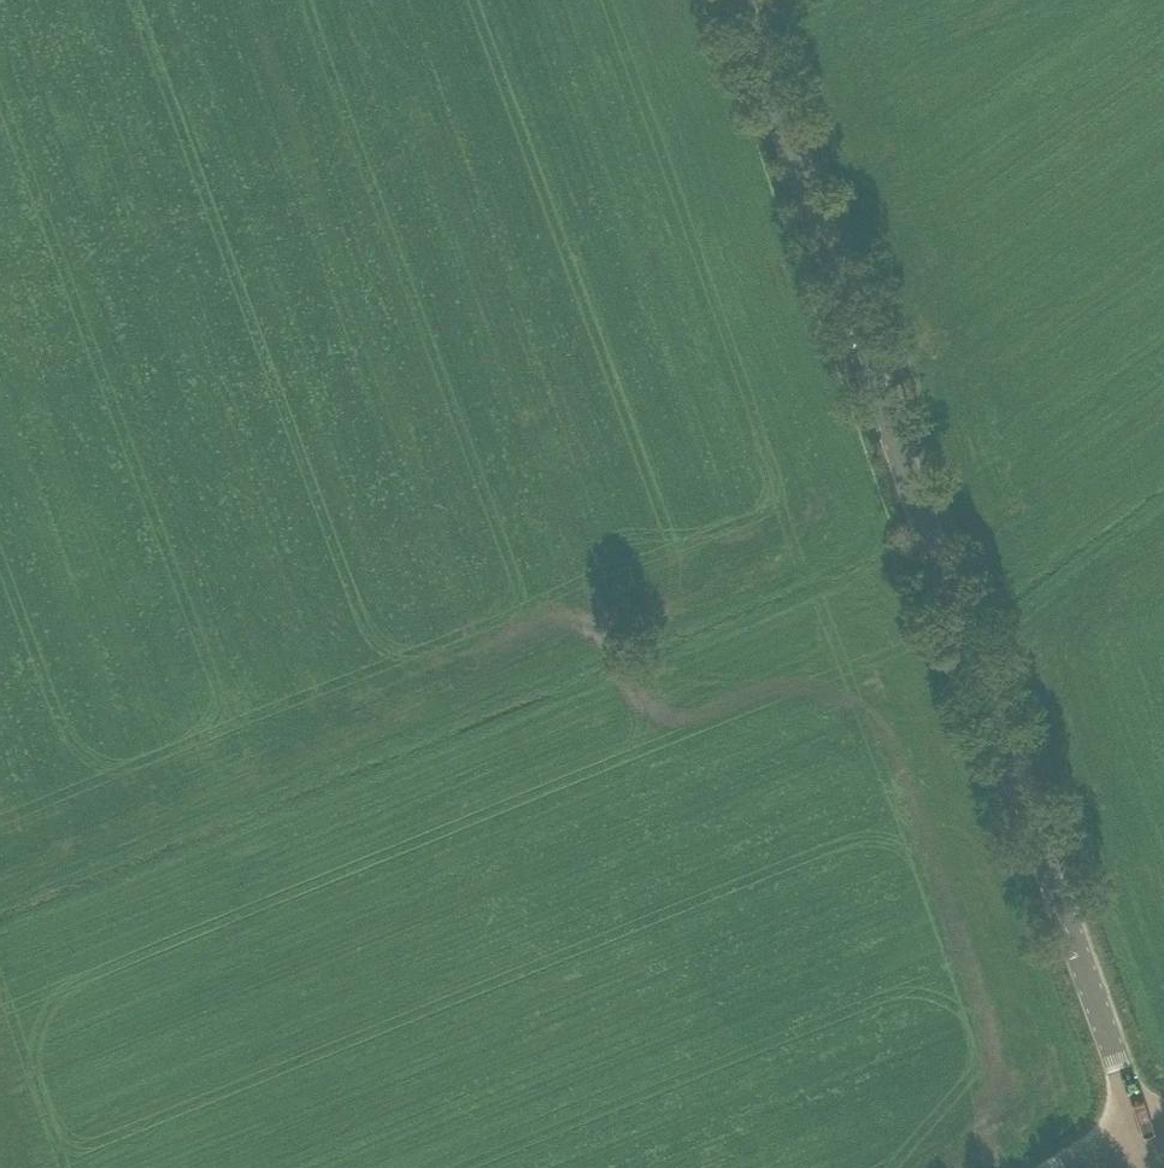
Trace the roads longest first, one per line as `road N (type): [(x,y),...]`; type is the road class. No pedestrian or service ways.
road 1 (secondary): [(1145,1134),(740,0)]

